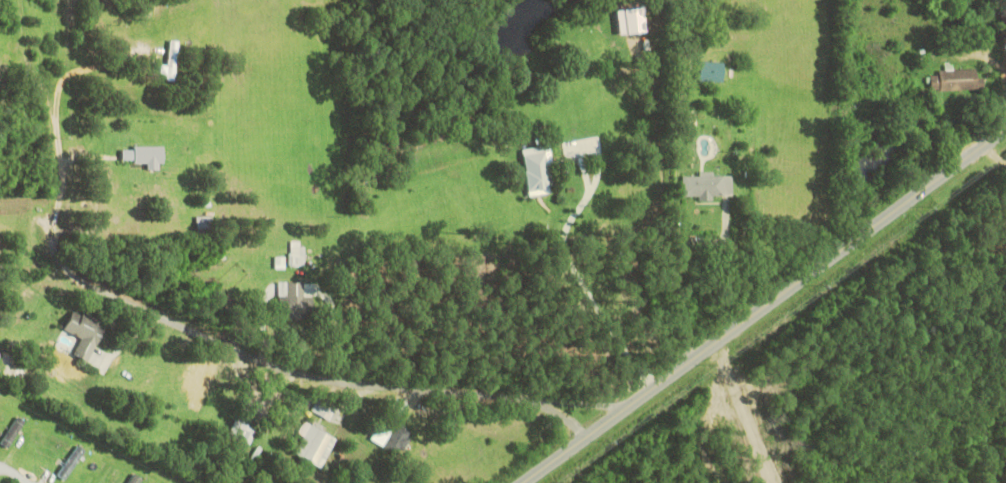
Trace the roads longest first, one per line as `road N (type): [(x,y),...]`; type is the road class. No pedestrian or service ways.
road 1 (track): [(651,388),(432,298),(270,133),(225,30)]
road 2 (tertiary): [(692,363),(1005,131)]
road 3 (tertiary): [(525,482),(692,363)]
road 4 (track): [(732,482),(692,363)]

